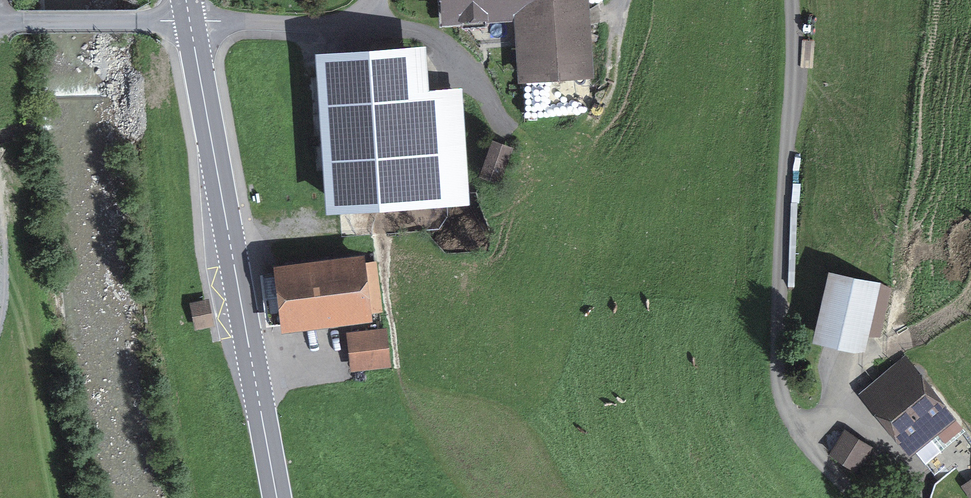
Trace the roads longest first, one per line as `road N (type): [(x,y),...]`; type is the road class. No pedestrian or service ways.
road 1 (secondary): [(186,0),(278,497)]
road 2 (track): [(0,23),(306,25),(364,14)]
road 3 (track): [(802,438),(864,360),(946,315),(970,289)]

